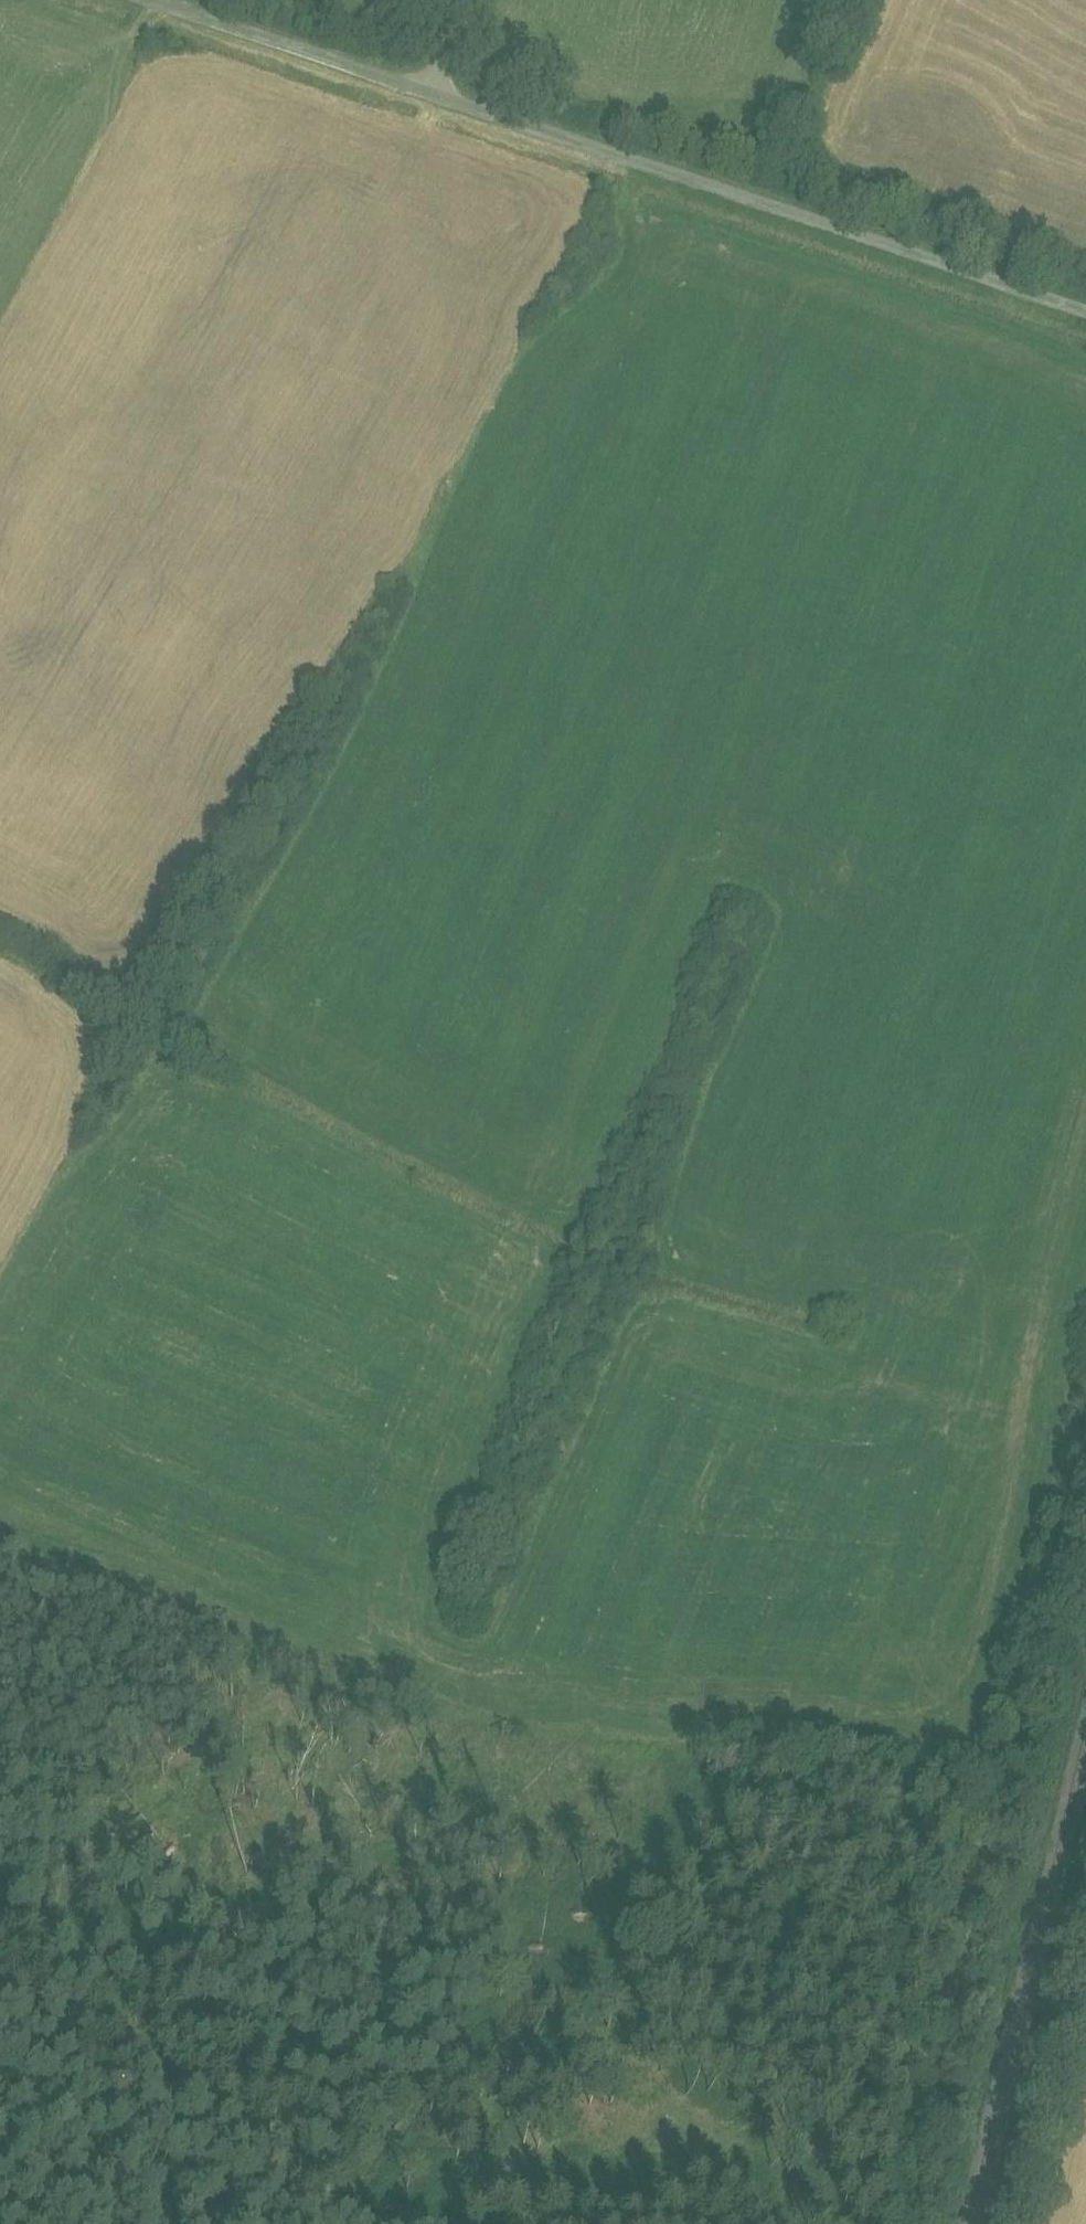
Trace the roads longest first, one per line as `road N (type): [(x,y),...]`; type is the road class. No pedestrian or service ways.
road 1 (unclassified): [(1085,304),(438,87)]
road 2 (unclassified): [(438,87),(167,0)]

